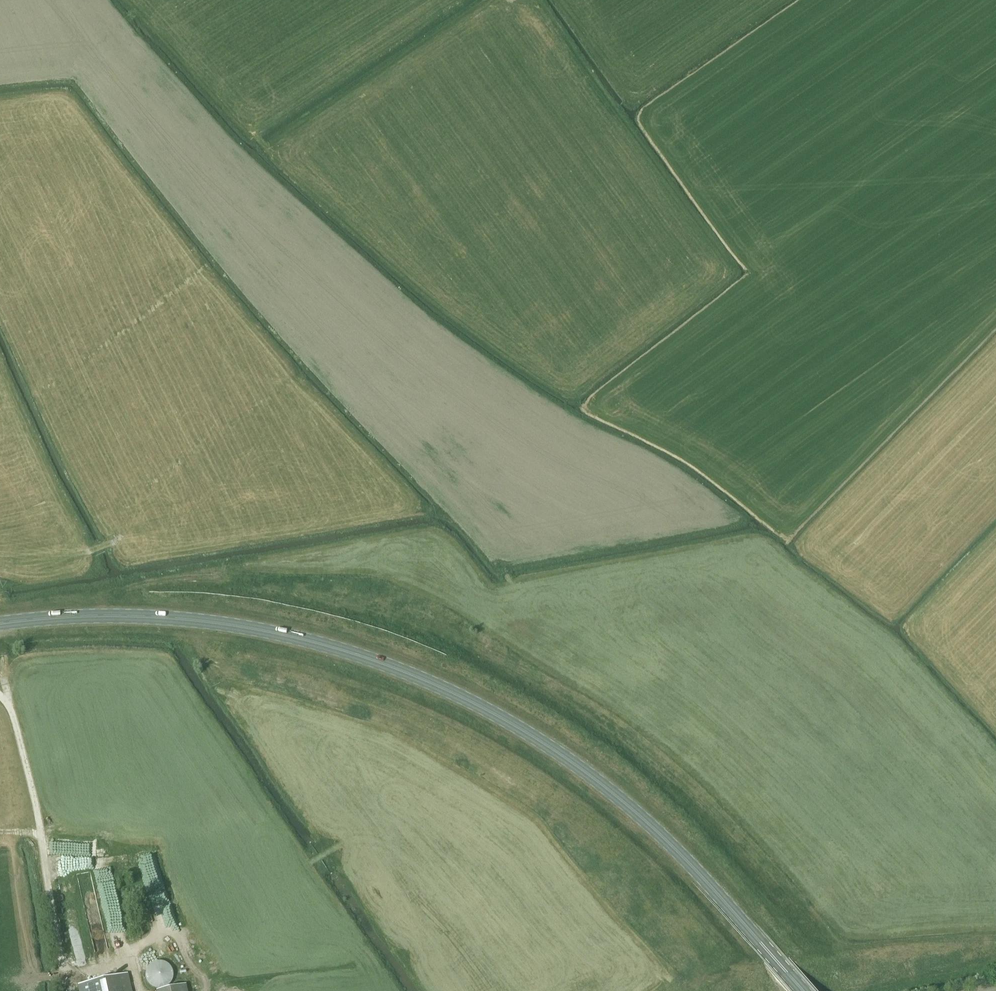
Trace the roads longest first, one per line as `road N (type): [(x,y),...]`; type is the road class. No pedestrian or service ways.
road 1 (primary): [(801,990),(703,877),(621,801),(544,744),(435,684),(336,647),(239,625),(97,615),(0,623)]

